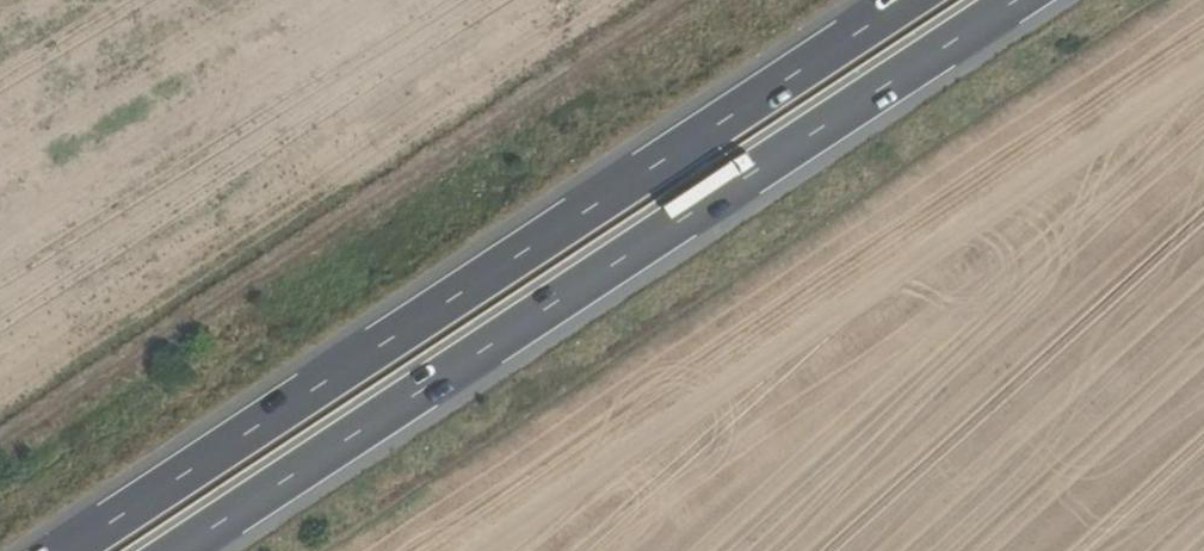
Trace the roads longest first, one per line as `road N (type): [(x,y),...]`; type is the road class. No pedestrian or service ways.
road 1 (trunk): [(906,0),(65,550)]
road 2 (trunk): [(178,550),(1016,0)]
road 3 (track): [(0,446),(685,0)]

